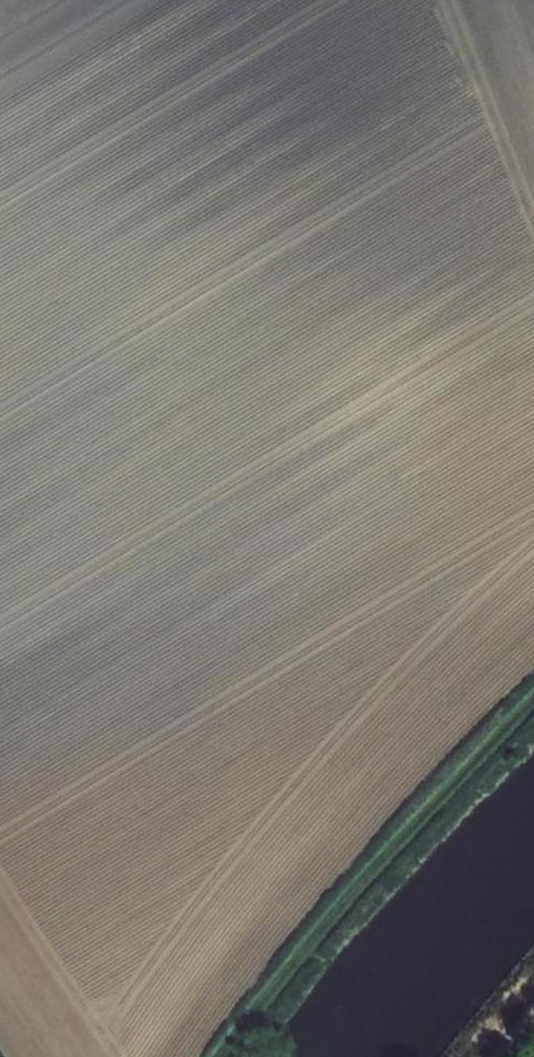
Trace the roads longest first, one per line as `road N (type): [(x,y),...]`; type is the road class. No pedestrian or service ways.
road 1 (track): [(216,1056),(376,861),(533,699)]

